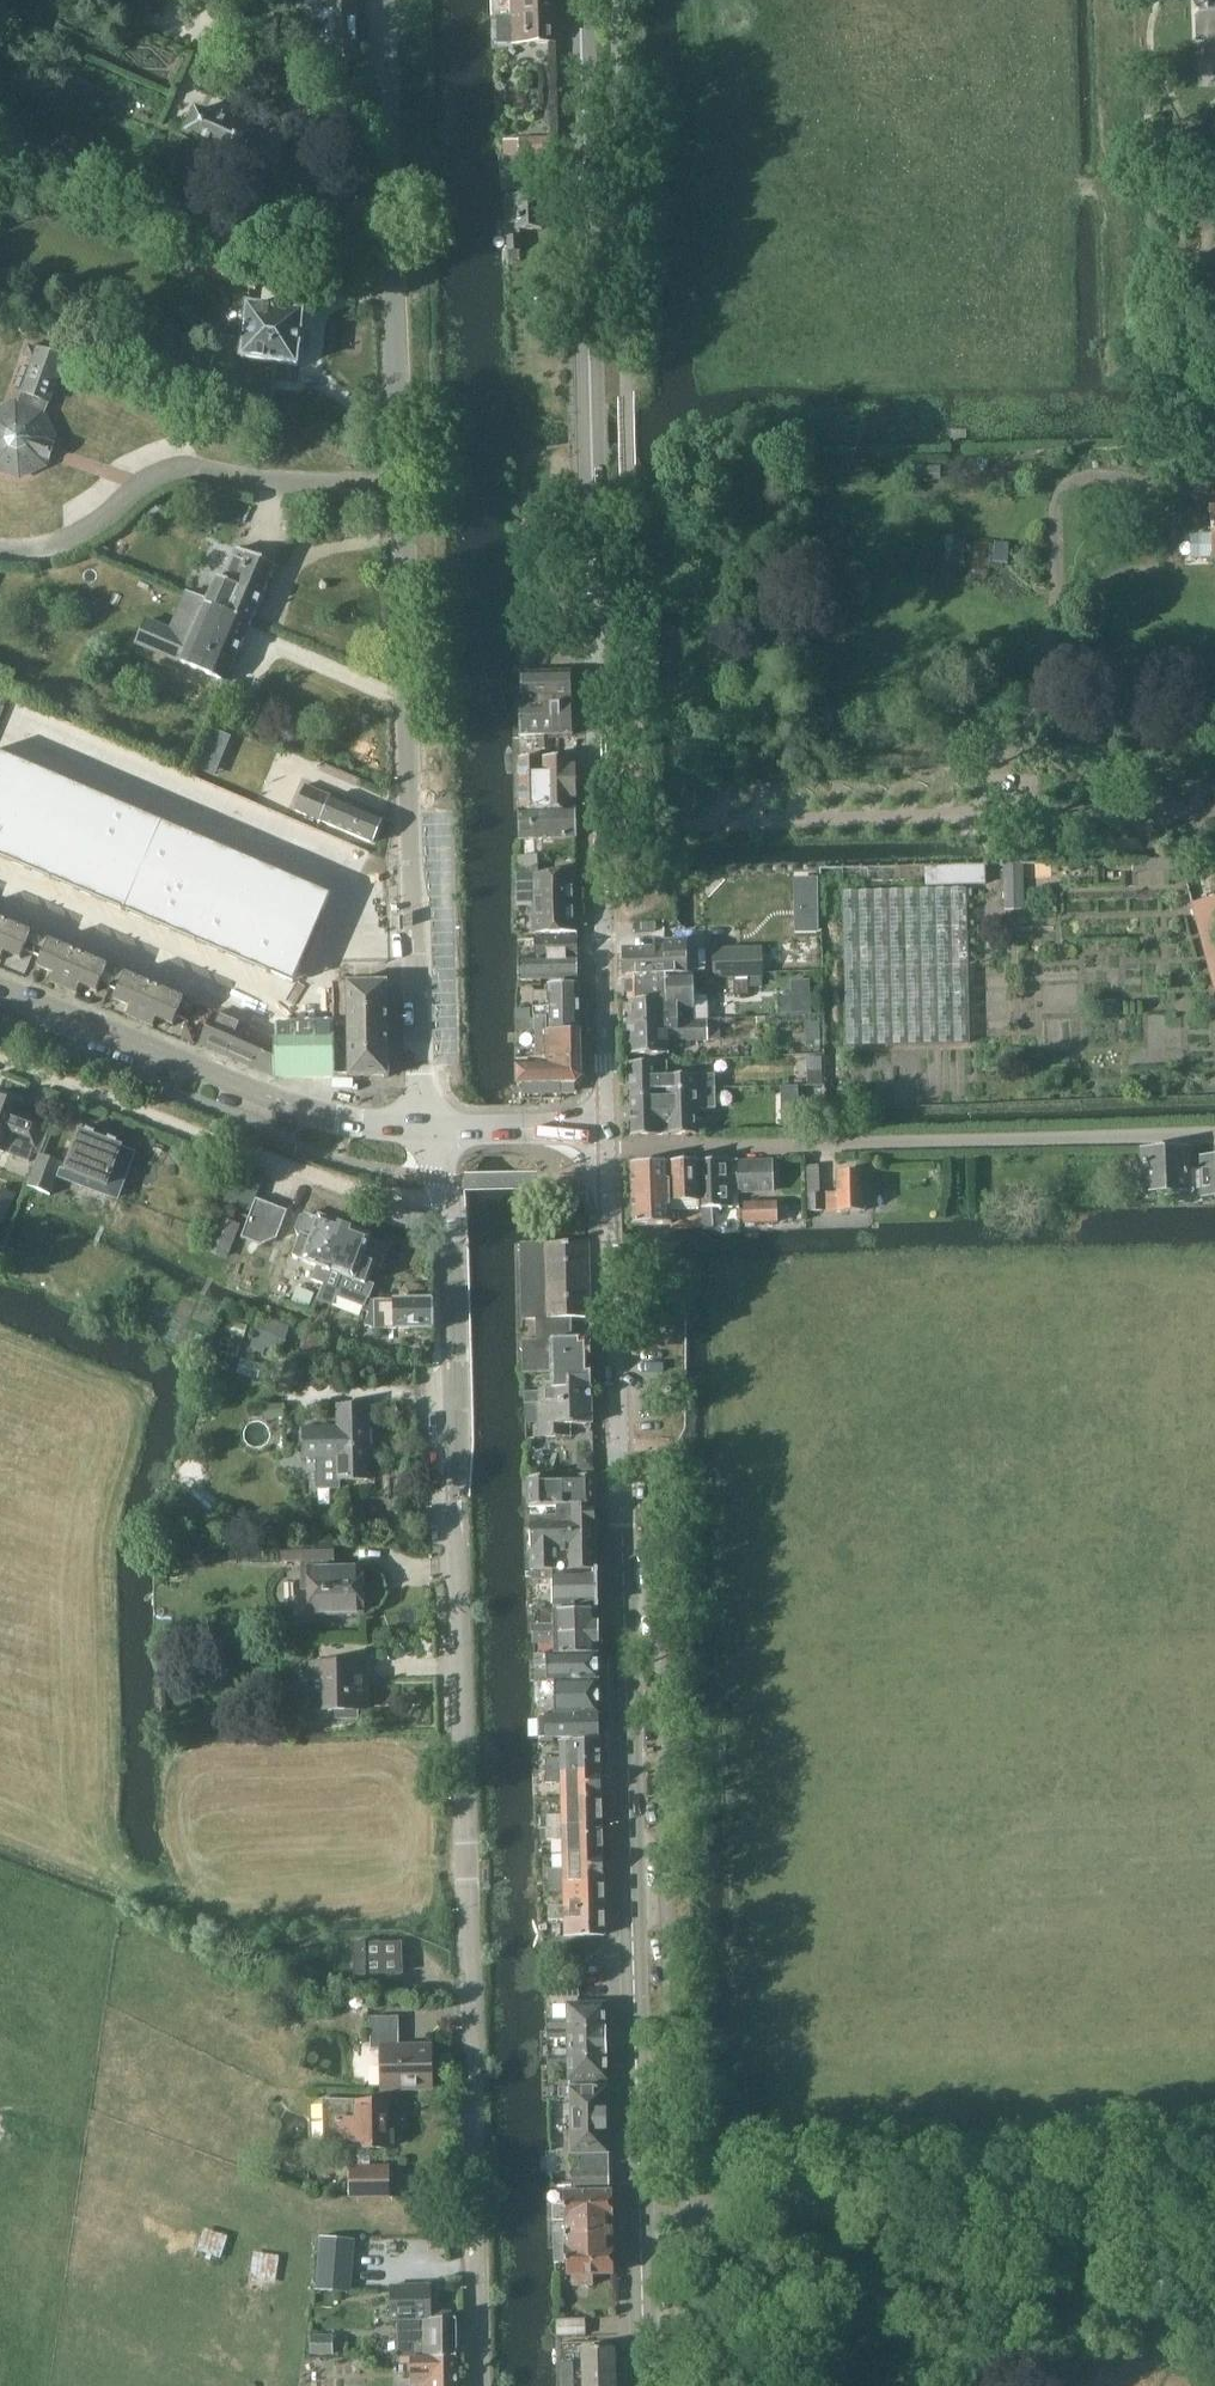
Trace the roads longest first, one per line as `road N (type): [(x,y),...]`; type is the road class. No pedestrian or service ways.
road 1 (unclassified): [(481,2385),(451,1203),(431,1126)]
road 2 (unclassified): [(431,1126),(409,859),(380,0)]
road 3 (secondary): [(609,1121),(580,0)]
road 4 (secondary): [(637,2205),(610,1150)]
road 5 (unclassified): [(610,1150),(1214,1133)]
road 6 (unclassified): [(637,2205),(1214,2186)]
road 7 (track): [(451,1203),(354,1197),(0,1053)]
road 8 (tertiary): [(431,1126),(259,1098),(0,991)]
road 9 (track): [(56,1848),(136,1887),(467,1863)]
road 10 (secondary): [(642,2385),(637,2205)]
road 11 (tertiary): [(451,1128),(609,1121)]

